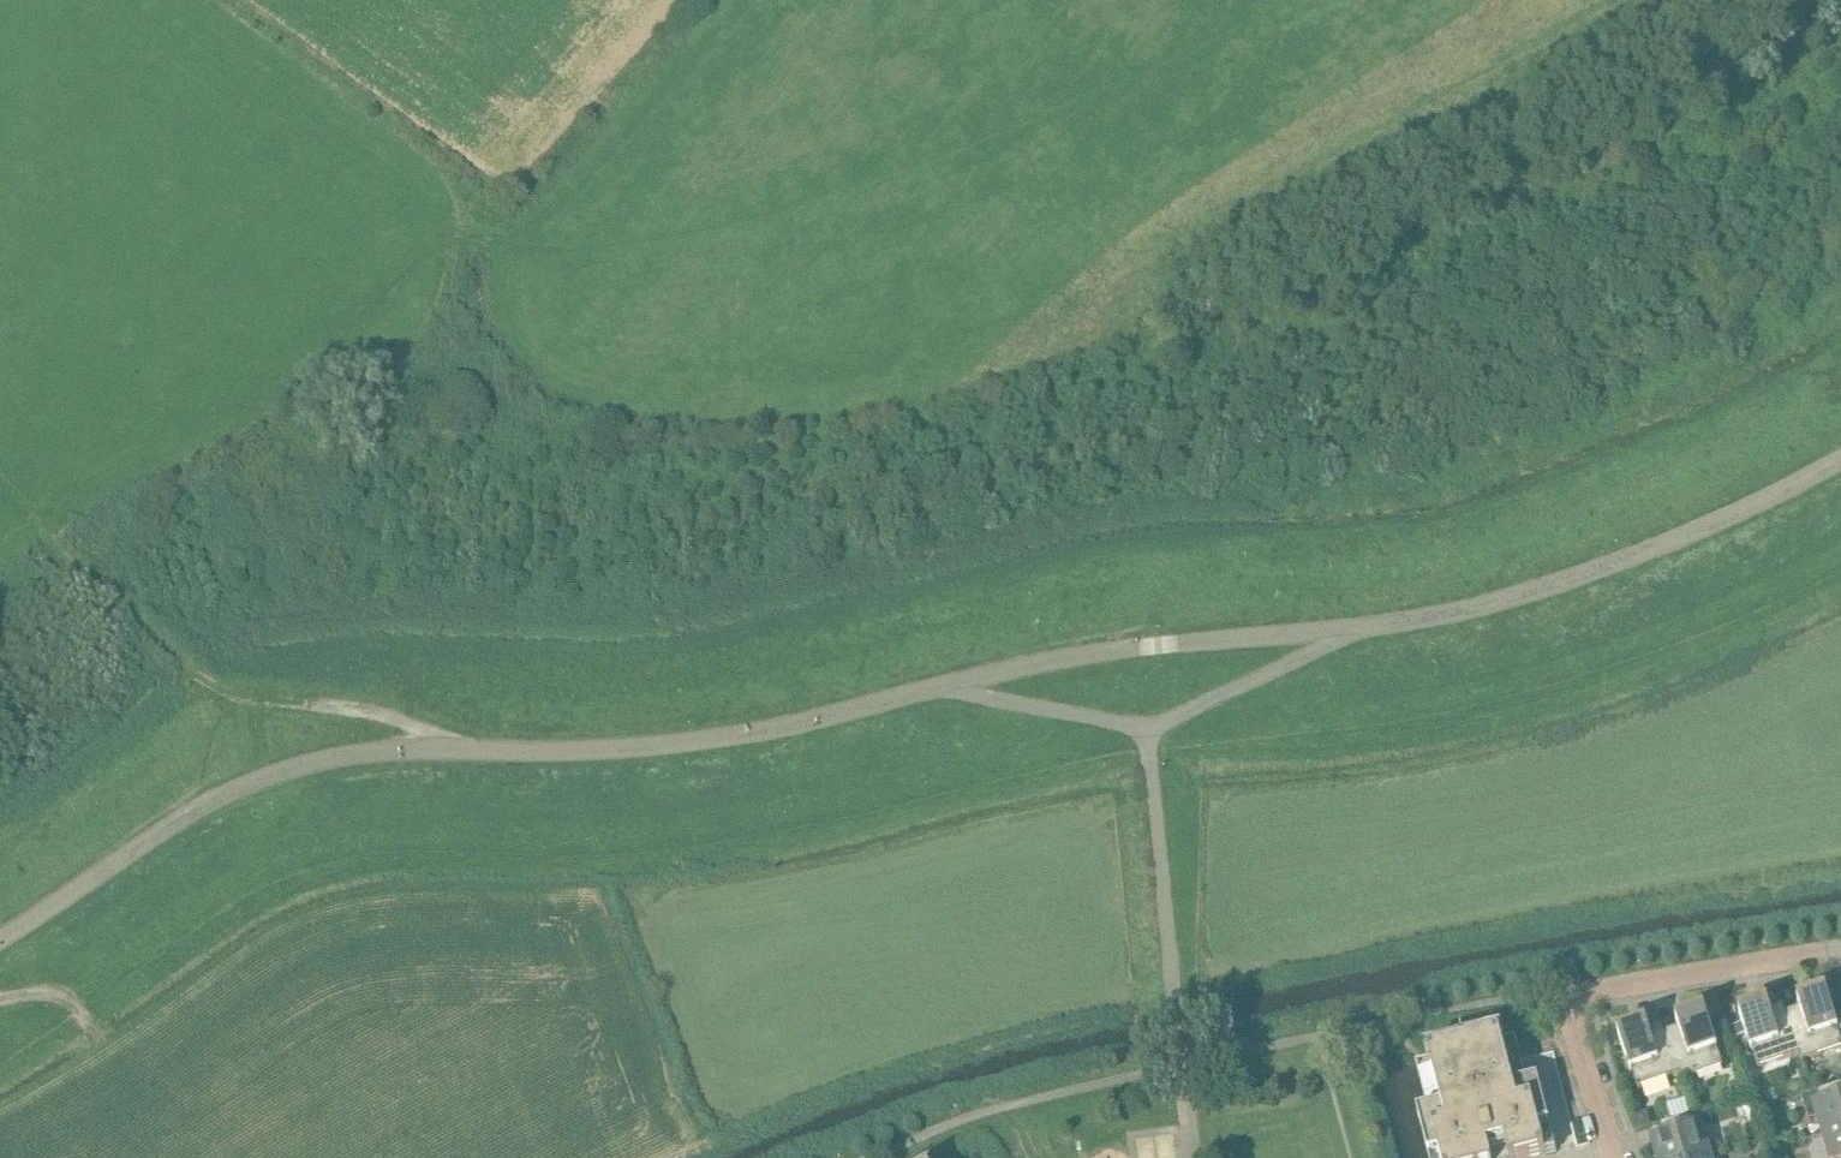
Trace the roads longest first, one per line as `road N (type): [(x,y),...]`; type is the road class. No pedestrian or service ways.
road 1 (unclassified): [(0,940),(209,805),(281,772),(357,751),(710,741),(944,683)]
road 2 (unclassified): [(1349,627),(1479,604),(1610,565),(1840,457)]
road 3 (track): [(476,752),(405,720),(220,687),(68,560)]
road 4 (residential): [(1613,1157),(1572,1022),(1592,994),(1840,957)]
road 5 (unclassified): [(944,683),(1136,648),(1349,627)]
road 6 (unclassified): [(1148,730),(1174,996)]
road 7 (unclassified): [(1148,730),(1349,627)]
road 8 (unclassified): [(944,683),(1148,730)]

